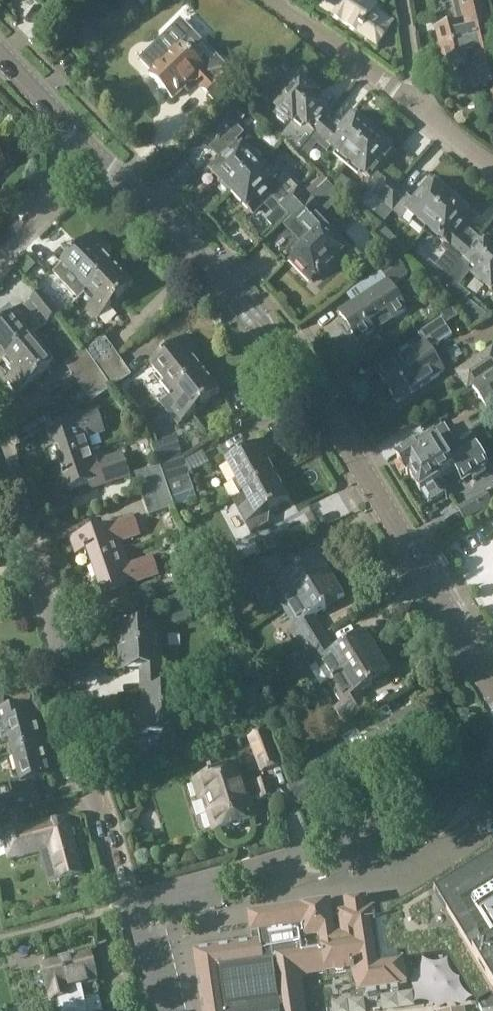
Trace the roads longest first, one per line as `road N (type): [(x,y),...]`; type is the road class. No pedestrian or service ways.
road 1 (tertiary): [(492,686),(313,397),(190,245),(90,157)]
road 2 (residential): [(128,903),(0,443)]
road 3 (residential): [(128,903),(291,859),(492,770)]
road 4 (residential): [(267,0),(420,110)]
road 5 (tertiary): [(90,157),(0,56)]
road 6 (residential): [(0,255),(90,157)]
road 7 (track): [(128,903),(0,937)]

